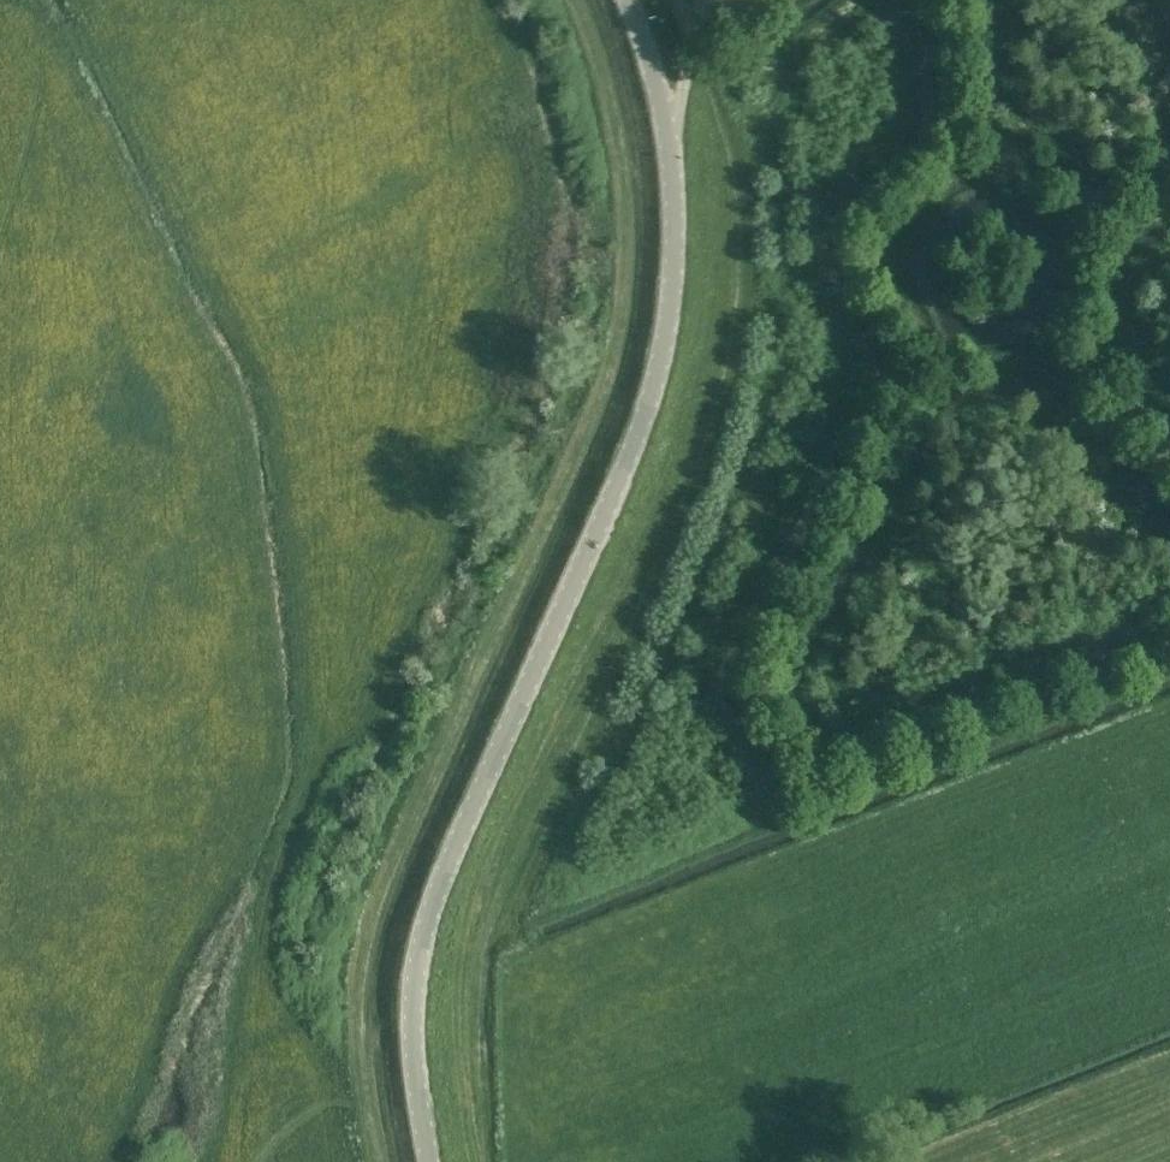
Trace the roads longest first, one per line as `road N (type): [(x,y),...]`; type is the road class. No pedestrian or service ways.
road 1 (tertiary): [(429,1161),(410,1042),(428,914),(633,446),(666,330),(673,201),(666,138),(626,0)]
road 2 (track): [(666,138),(679,117),(696,5)]

